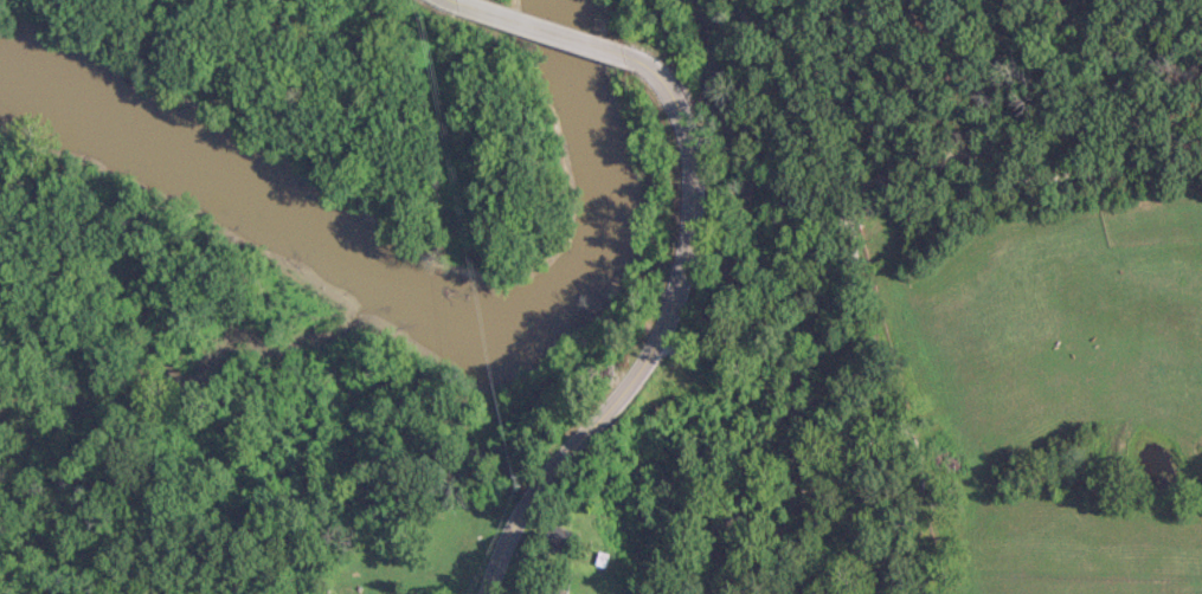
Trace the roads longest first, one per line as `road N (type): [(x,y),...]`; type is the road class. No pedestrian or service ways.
road 1 (tertiary): [(485,593),(528,502),(660,341),(680,293),(690,234),(690,144),(676,102),(641,60),(558,33)]

